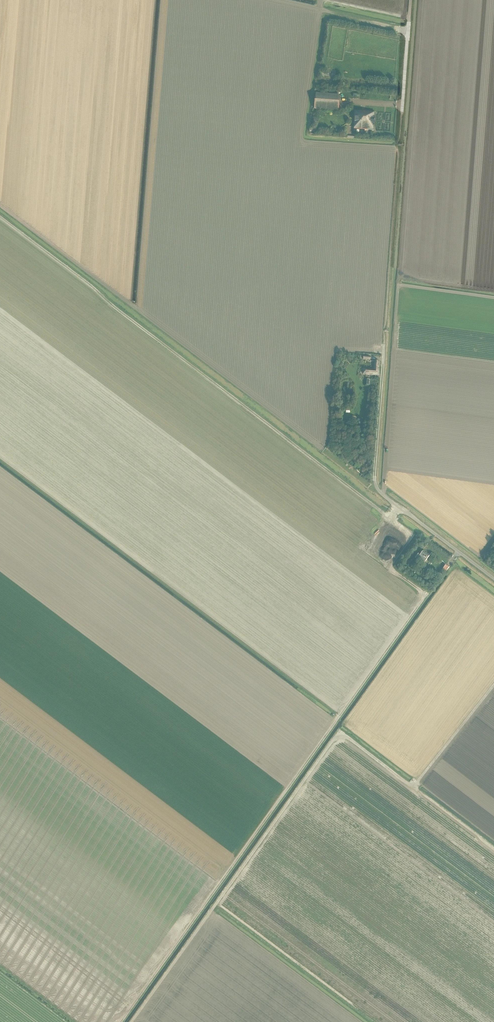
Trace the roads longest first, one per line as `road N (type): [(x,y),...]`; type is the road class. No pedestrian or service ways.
road 1 (track): [(385,351),(332,353),(320,448),(0,204)]
road 2 (track): [(391,516),(0,215)]
road 3 (track): [(409,784),(335,736),(132,1021)]
road 4 (track): [(386,331),(409,17)]
road 5 (unclassified): [(493,580),(375,487),(386,331)]
road 6 (track): [(154,0),(129,302)]
road 7 (track): [(400,149),(299,141),(319,9)]
road 8 (track): [(409,784),(493,686)]

